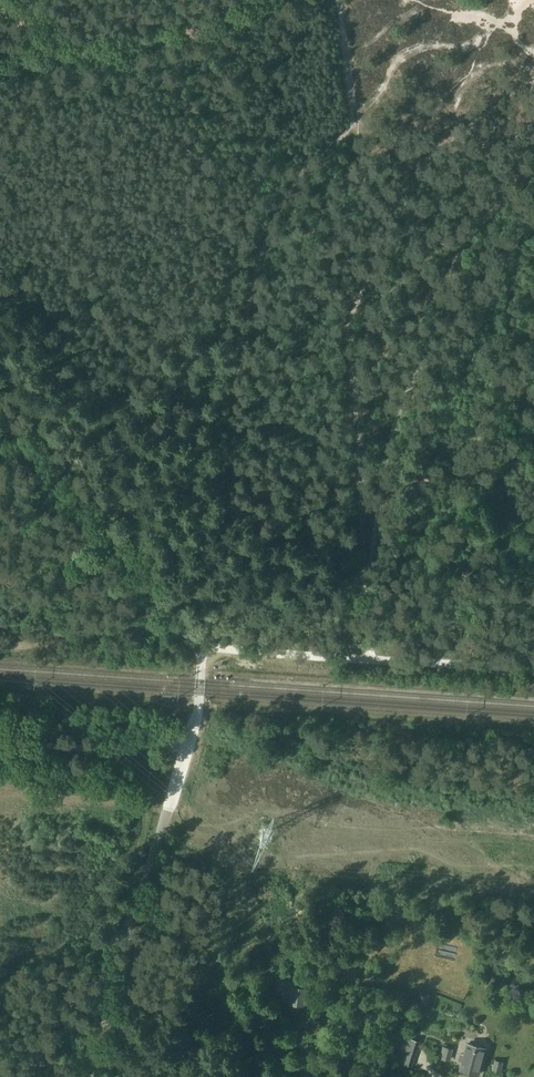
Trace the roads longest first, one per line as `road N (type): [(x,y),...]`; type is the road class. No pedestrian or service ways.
road 1 (unclassified): [(91,1076),(196,719),(206,653)]
road 2 (unclassified): [(533,669),(206,653)]
road 3 (unclassified): [(206,653),(0,421)]
road 4 (track): [(267,0),(237,16),(70,56)]
road 5 (track): [(179,626),(0,646)]

